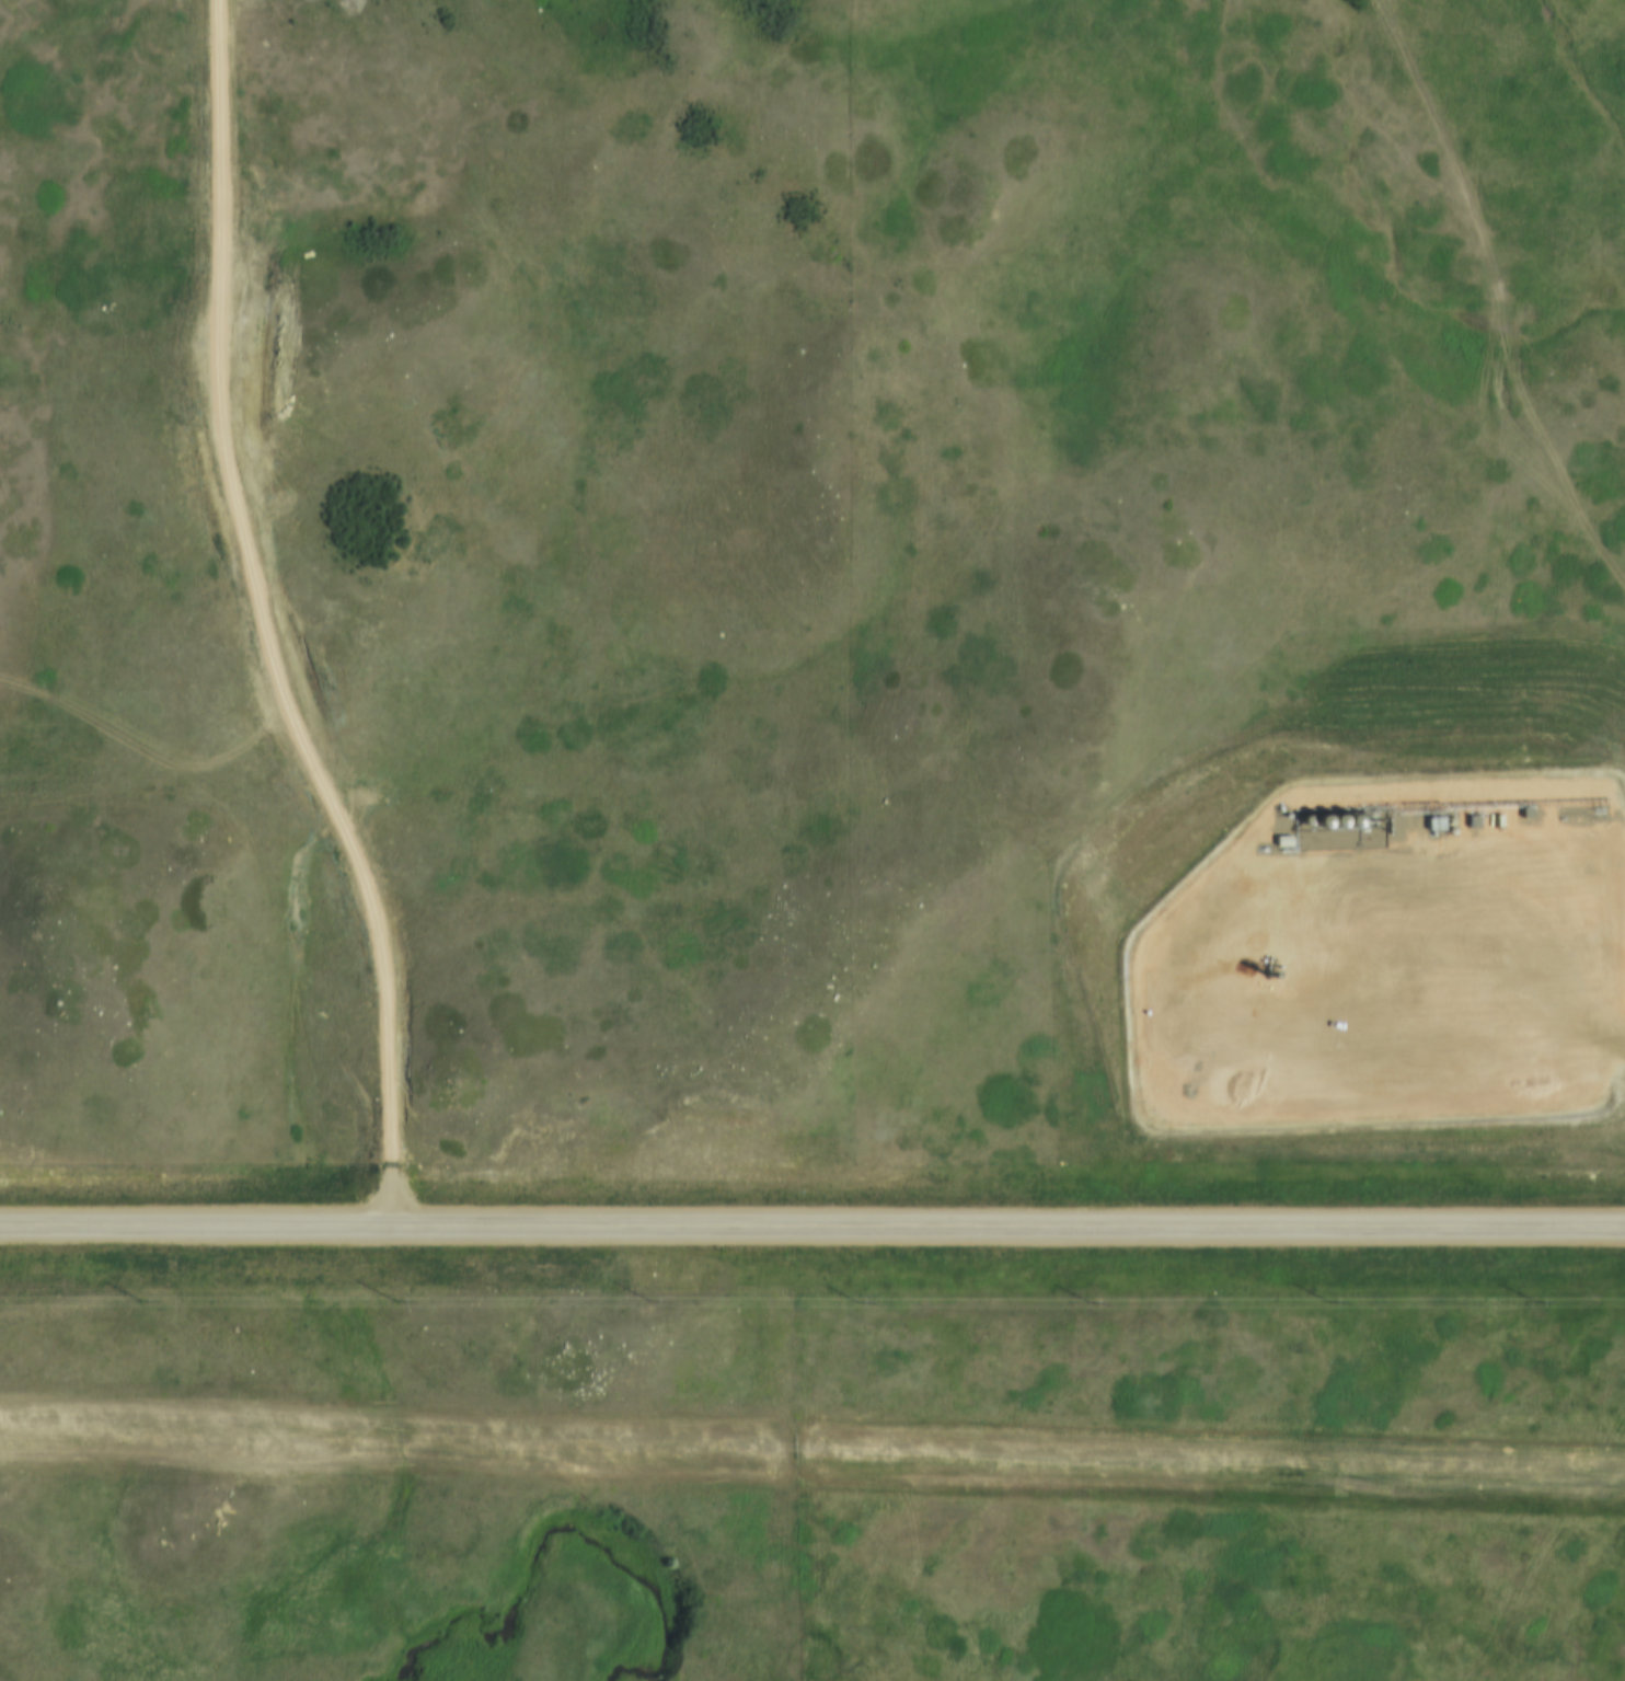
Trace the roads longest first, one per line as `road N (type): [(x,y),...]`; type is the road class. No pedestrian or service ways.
road 1 (tertiary): [(0,1225),(306,1236),(752,1225),(1335,1237),(1624,1232)]
road 2 (track): [(1624,590),(1509,427),(1494,393),(1495,286),(1372,0)]
road 3 (track): [(1464,1680),(1624,1414)]

